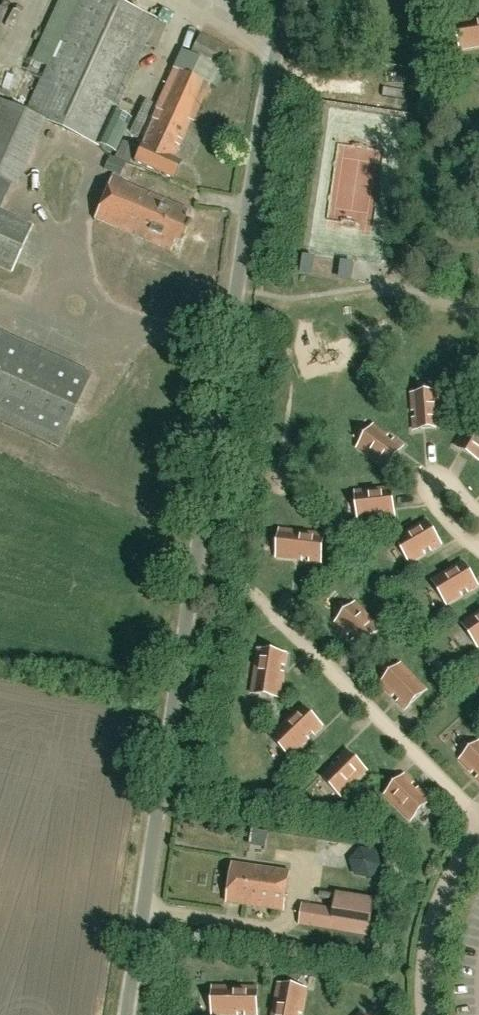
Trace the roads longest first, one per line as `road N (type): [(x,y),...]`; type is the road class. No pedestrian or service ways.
road 1 (unclassified): [(125,1014),(264,108),(298,0)]

